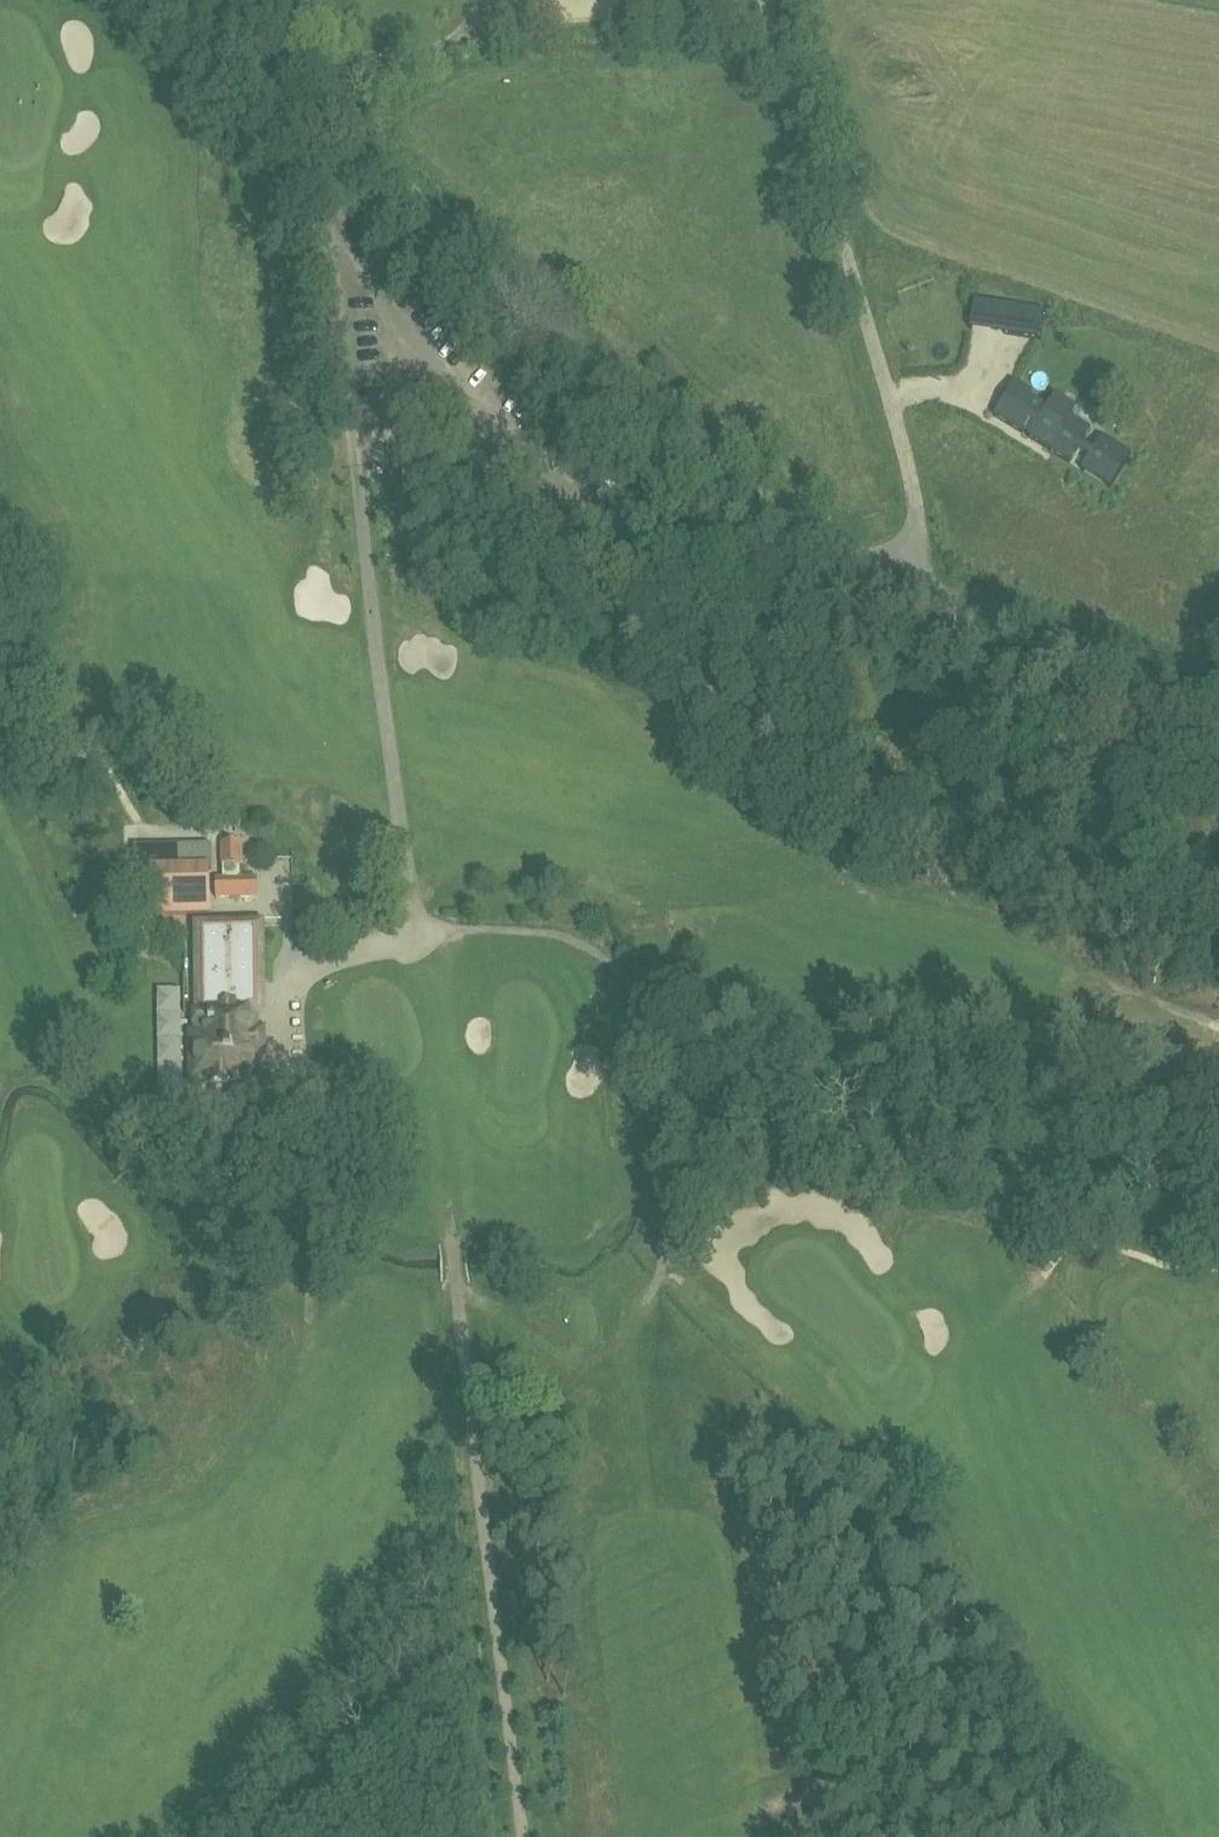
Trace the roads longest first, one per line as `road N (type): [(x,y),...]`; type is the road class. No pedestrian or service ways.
road 1 (unclassified): [(1218,715),(855,556),(786,513),(485,268),(206,0)]
road 2 (track): [(898,575),(914,503),(889,392),(766,0)]

